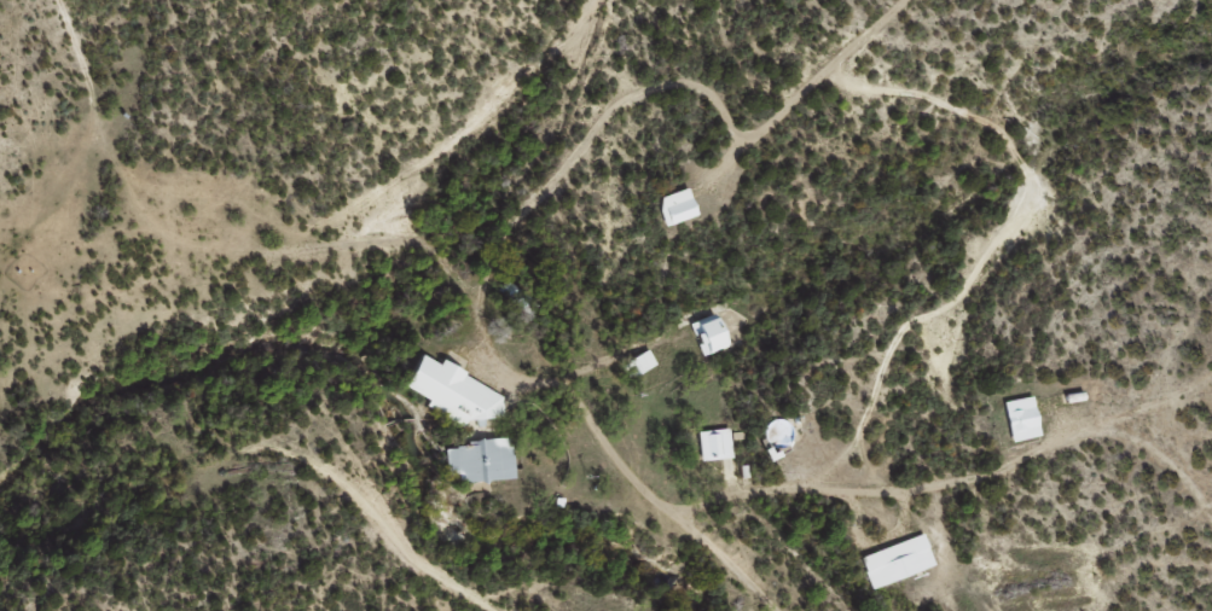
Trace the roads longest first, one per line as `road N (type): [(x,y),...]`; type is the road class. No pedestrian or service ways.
road 1 (residential): [(1027,0),(917,92),(827,128),(638,134),(499,298),(493,354),(754,548),(759,610)]
road 2 (residential): [(754,548),(1063,488),(1184,452),(1211,412)]

